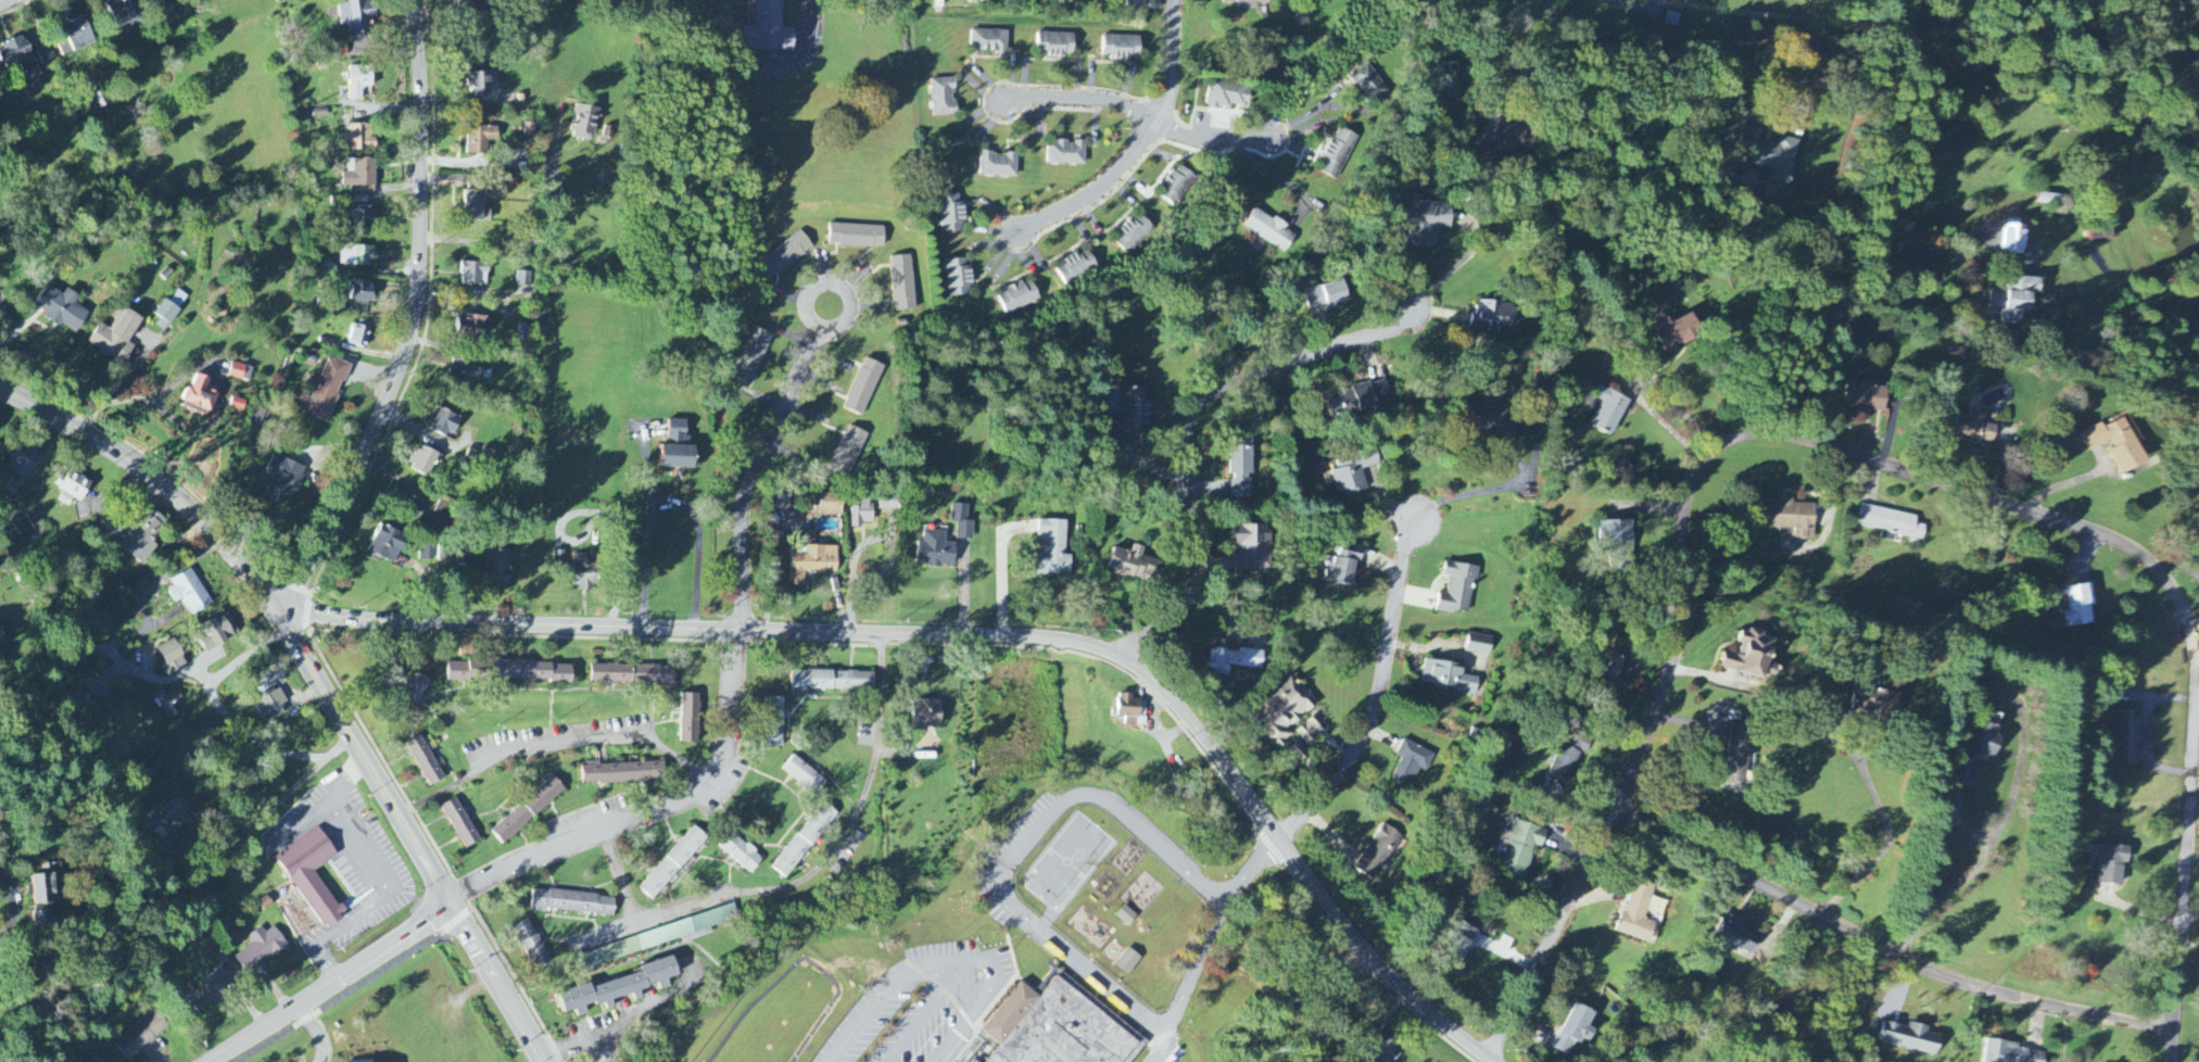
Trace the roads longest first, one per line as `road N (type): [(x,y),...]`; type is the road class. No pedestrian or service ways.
road 1 (residential): [(2173,1061),(2196,649),(2169,582),(2120,542),(1825,443),(1769,431),(1732,437),(1705,455),(1691,481),(1683,614),(1668,677),(1614,809)]
road 2 (tertiary): [(1364,947),(1222,755),(1116,655),(1032,636),(642,632),(282,612)]
road 3 (primary): [(545,1061),(282,612),(219,534),(150,473),(0,387)]
road 4 (residential): [(282,612),(354,484),(400,368),(419,288),(413,0)]
road 5 (residential): [(2175,1032),(1979,987),(1917,964),(1614,809)]
road 6 (residential): [(1411,311),(1495,235),(1556,197),(1605,211),(1689,213),(1897,246)]
road 7 (residential): [(1116,655),(1181,606),(1193,586),(1186,430),(1196,406),(1242,377),(1382,332),(1411,311)]
road 8 (residential): [(884,632),(880,754),(835,854),(799,884),(565,943)]
road 9 (residential): [(740,634),(742,510),(821,330),(836,330),(848,318),(843,287),(825,283),(810,292),(805,307),(821,330)]
road 10 (residential): [(453,901),(715,782),(740,634)]
road 11 (residential): [(1281,840),(1373,713),(1413,526)]
road 12 (residential): [(1173,0),(1167,96),(1129,156),(1097,192),(1020,233)]
road 13 (residential): [(205,1061),(453,901)]
road 14 (residential): [(1614,809),(1488,1058)]
road 15 (residential): [(1272,137),(1204,141),(1108,102),(1007,99)]
road 16 (residential): [(472,775),(510,749),(609,731),(664,743),(707,786)]
road 17 (tertiary): [(1494,1061),(1364,947)]

